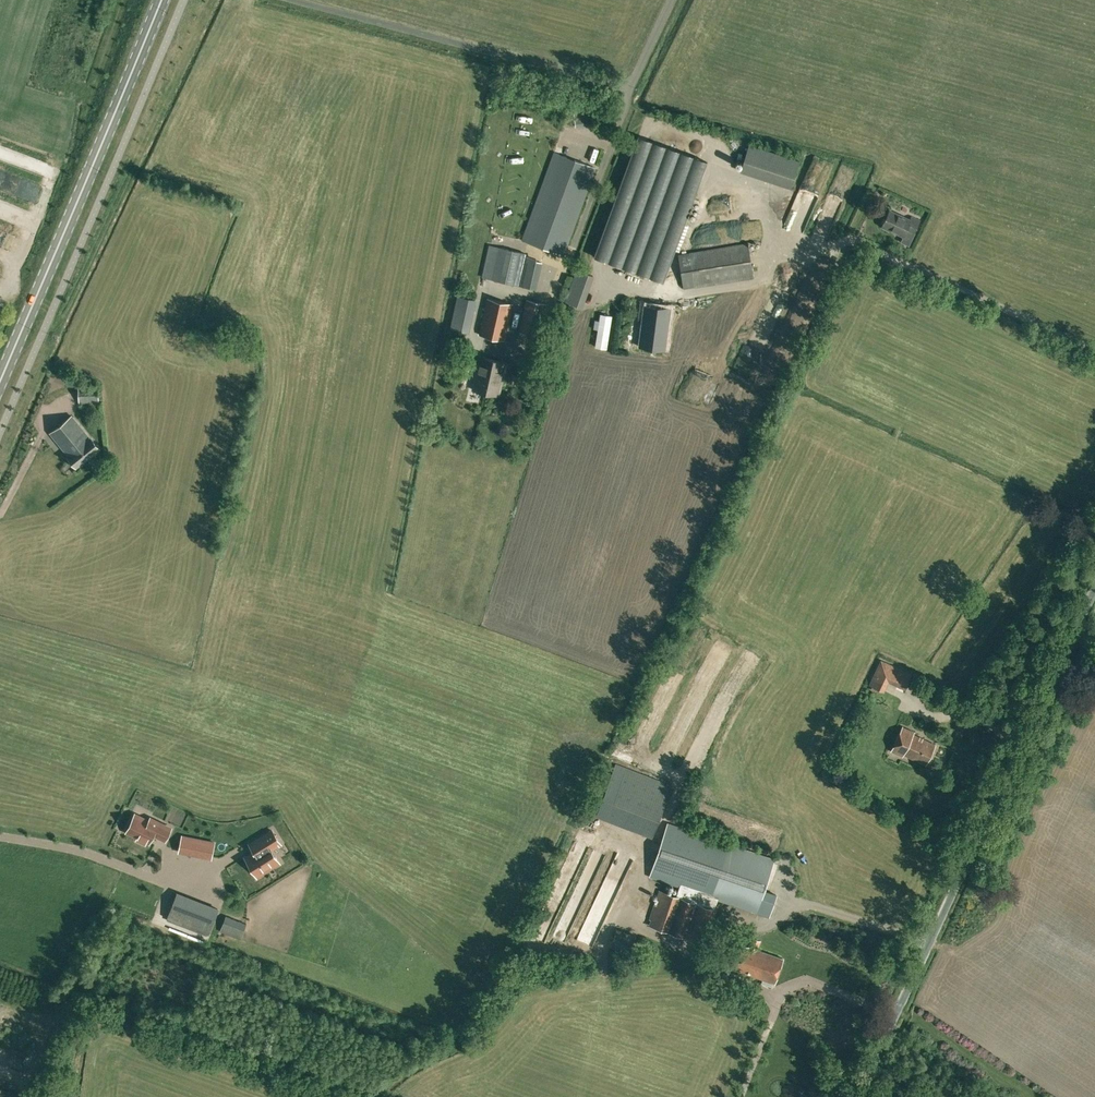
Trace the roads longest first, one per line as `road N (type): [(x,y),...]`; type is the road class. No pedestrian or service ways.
road 1 (unclassified): [(852,1096),(1094,588)]
road 2 (primary): [(0,381),(161,0)]
road 3 (unclassified): [(624,90),(294,0)]

